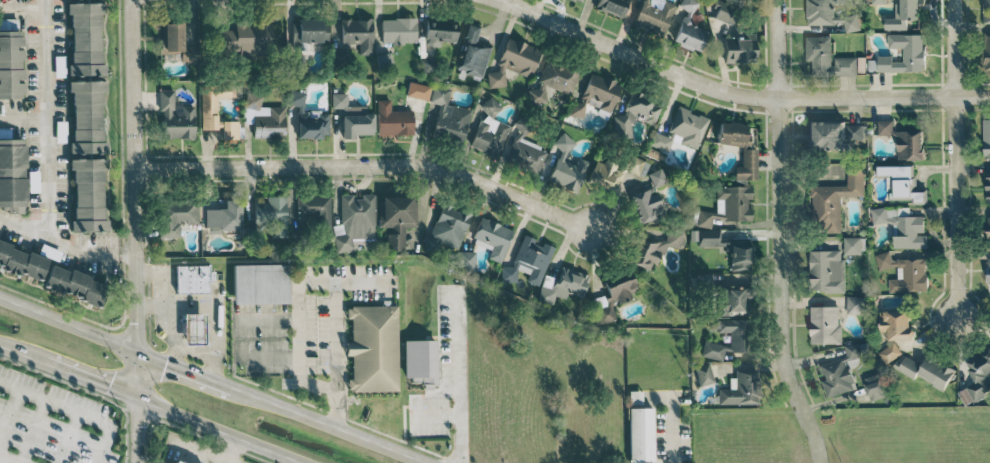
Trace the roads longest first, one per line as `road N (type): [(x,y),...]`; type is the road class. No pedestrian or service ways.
road 1 (residential): [(497,0),(718,92),(989,94)]
road 2 (residential): [(132,168),(414,162),(595,231)]
road 3 (residential): [(775,0),(782,347),(818,462)]
road 4 (tertiary): [(129,0),(136,396)]
road 5 (residential): [(956,318),(950,0)]
road 6 (secondary): [(427,462),(229,389)]
road 7 (secondary): [(136,396),(303,462)]
road 8 (secondary): [(135,351),(0,298)]

